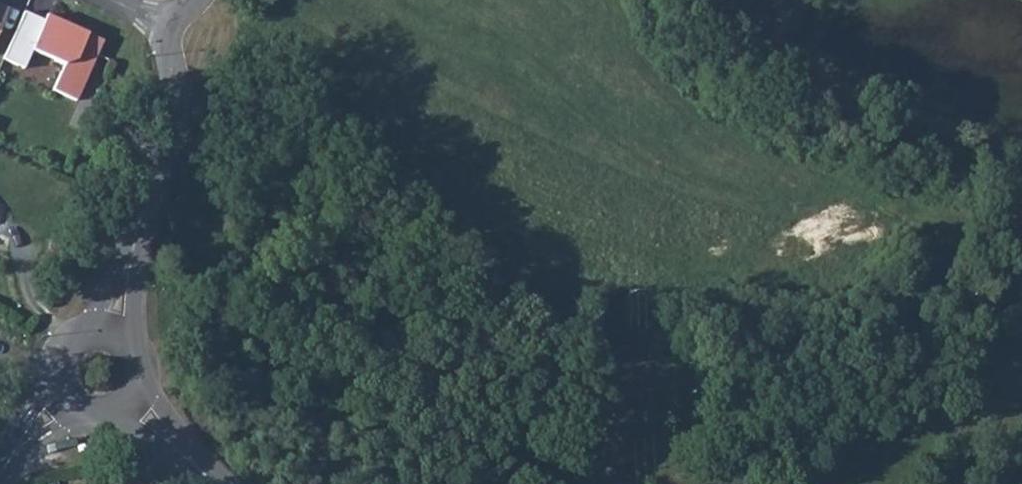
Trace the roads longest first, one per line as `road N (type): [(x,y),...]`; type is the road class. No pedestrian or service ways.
road 1 (unclassified): [(175,23),(164,71),(168,142),(114,340)]

